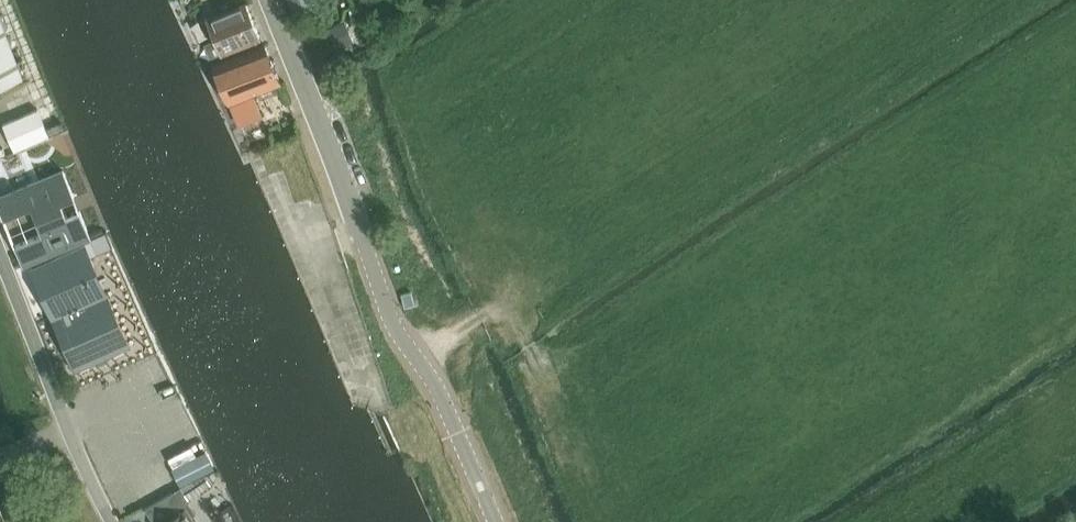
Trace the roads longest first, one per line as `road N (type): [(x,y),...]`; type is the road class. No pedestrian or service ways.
road 1 (tertiary): [(496,521),(373,277),(264,0)]
road 2 (unclassified): [(113,521),(0,252)]

